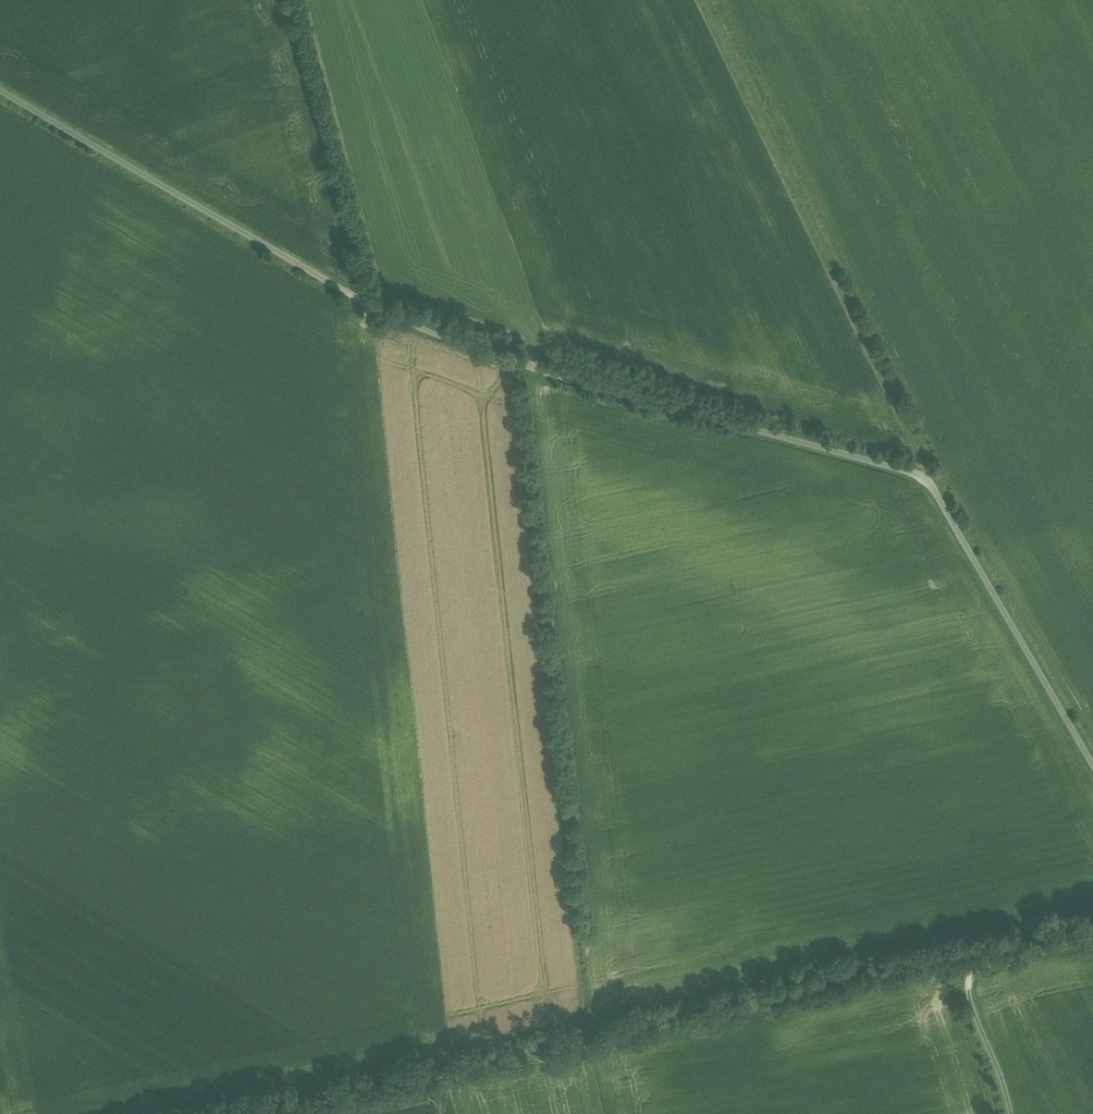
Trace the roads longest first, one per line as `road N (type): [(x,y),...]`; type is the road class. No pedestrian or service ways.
road 1 (unclassified): [(0,89),(433,336),(922,475),(938,490),(1092,761)]
road 2 (track): [(1092,918),(221,1113)]
road 3 (track): [(1000,1113),(973,982),(983,971),(1092,944)]

